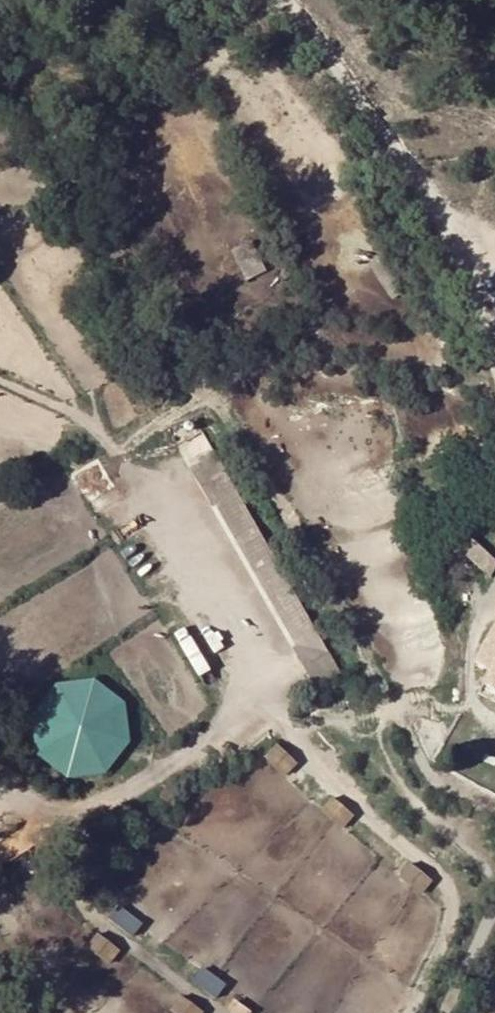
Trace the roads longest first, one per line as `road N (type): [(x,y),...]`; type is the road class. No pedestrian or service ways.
road 1 (track): [(408,1012),(450,925),(450,897),(438,876),(339,795),(103,440),(79,416),(0,381)]
road 2 (track): [(292,0),(413,155),(475,254),(494,324)]
road 3 (track): [(274,705),(92,808),(46,810),(0,778)]
road 4 (track): [(226,1012),(83,910),(71,867),(74,808)]
road 5 (track): [(494,727),(479,711),(471,686),(472,650),(494,595)]

